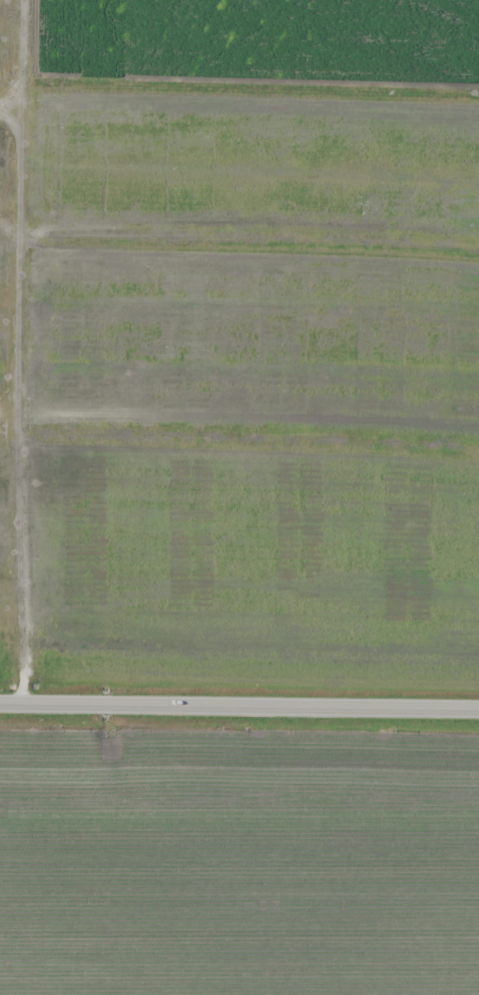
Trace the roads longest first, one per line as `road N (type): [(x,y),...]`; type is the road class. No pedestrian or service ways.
road 1 (secondary): [(0,702),(478,707)]

